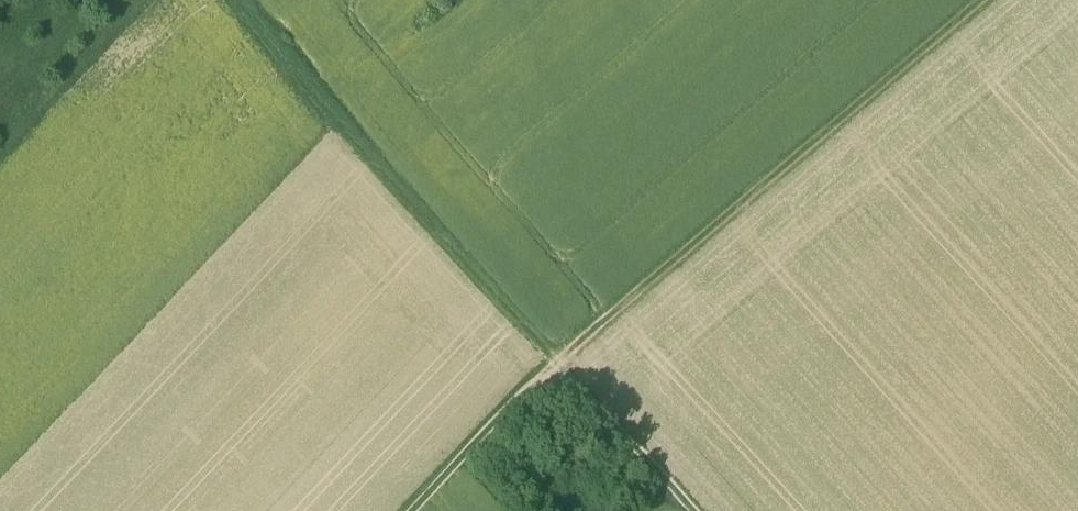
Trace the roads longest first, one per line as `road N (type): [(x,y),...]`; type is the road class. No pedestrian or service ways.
road 1 (track): [(444,510),(562,388),(1021,0)]
road 2 (track): [(248,0),(578,374)]
road 3 (track): [(573,378),(696,510)]

